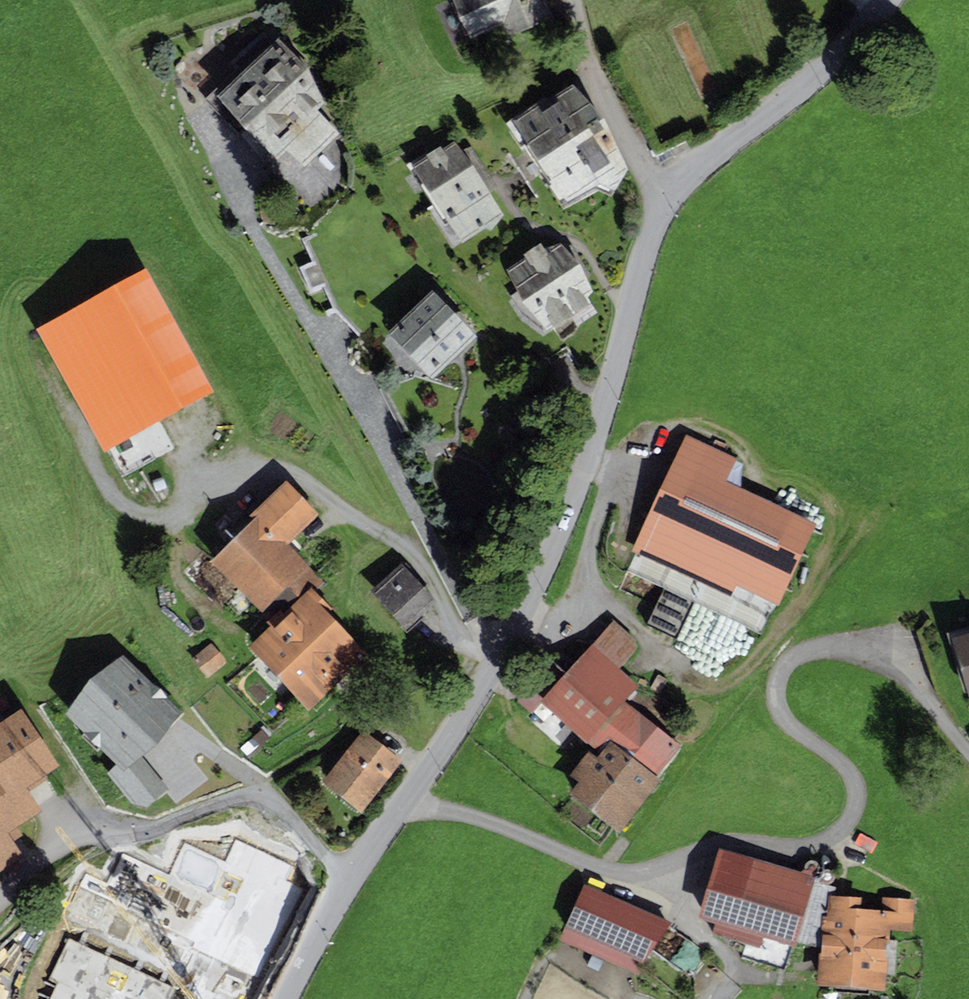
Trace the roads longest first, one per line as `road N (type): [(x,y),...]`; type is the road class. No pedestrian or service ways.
road 1 (residential): [(406,798),(500,824),(621,873),(733,842),(813,845),(846,824),(858,791),(851,772),(783,717),(777,682),(802,650),(827,646),(878,659),(924,696),(968,751)]
road 2 (residential): [(406,798),(493,667),(568,510),(667,198)]
road 3 (track): [(111,496),(140,514),(240,469),(296,474),(416,555),(460,638),(493,667)]
road 4 (residential): [(667,198),(696,165),(830,67),(884,0)]
road 5 (residential): [(286,998),(349,877),(406,798)]
road 6 (residential): [(574,0),(589,70),(645,175),(667,198)]
road 7 (track): [(120,844),(73,868),(0,937)]

